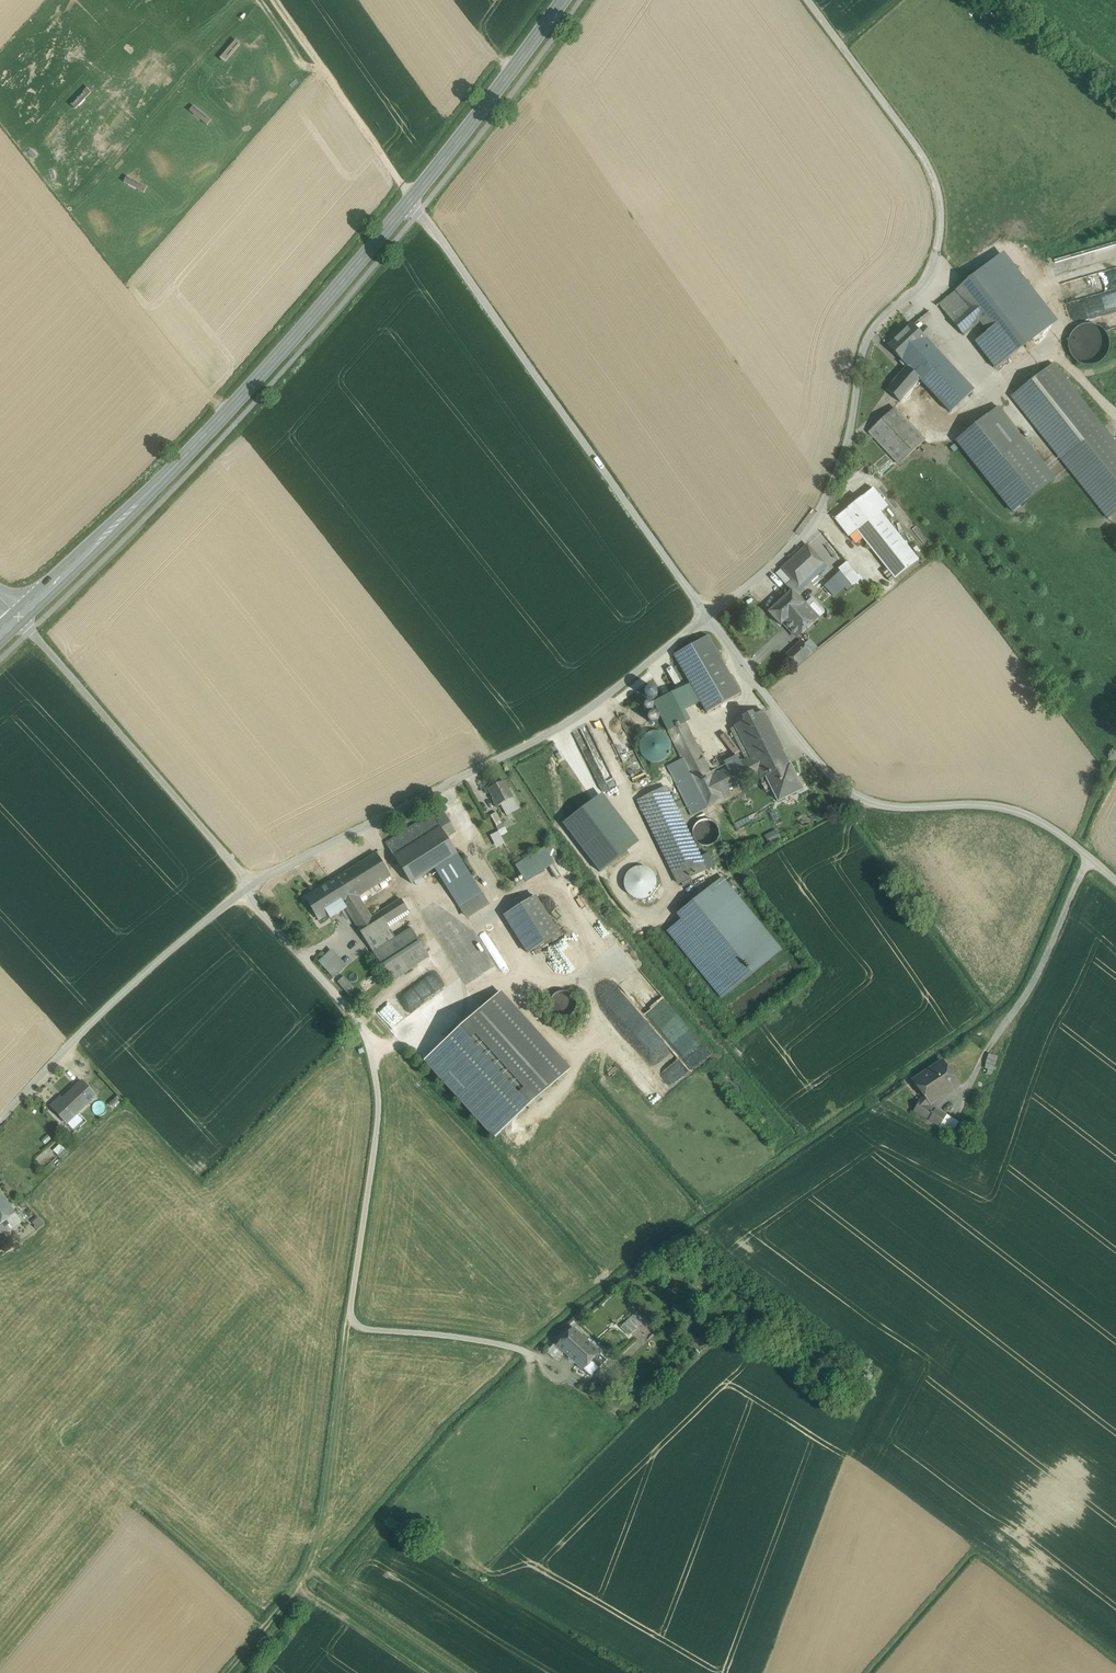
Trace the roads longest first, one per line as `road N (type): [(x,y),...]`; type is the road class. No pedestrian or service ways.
road 1 (unclassified): [(807,0),(927,162),(939,193),(940,239),(928,271),(864,343),(849,433),(815,515),(790,548),(709,617)]
road 2 (unclassified): [(247,888),(365,1033),(377,1128),(347,1327),(455,1336),(543,1356)]
road 3 (secondary): [(19,617),(250,388),(408,203)]
road 4 (unclassified): [(709,617),(564,725),(247,888)]
road 5 (unclassified): [(709,617),(408,203)]
road 6 (unclassified): [(1089,857),(1009,804),(914,808),(855,797),(817,765),(709,617)]
road 7 (unclassified): [(247,888),(19,617)]
road 8 (unclassified): [(247,888),(72,1041),(0,1121)]
road 9 (track): [(916,285),(991,380),(1051,354),(1115,416)]
road 10 (secondary): [(408,203),(563,0)]
road 11 (unclassified): [(1089,857),(1035,980),(988,1049)]
road 12 (track): [(226,1672),(313,1572),(333,1585)]

